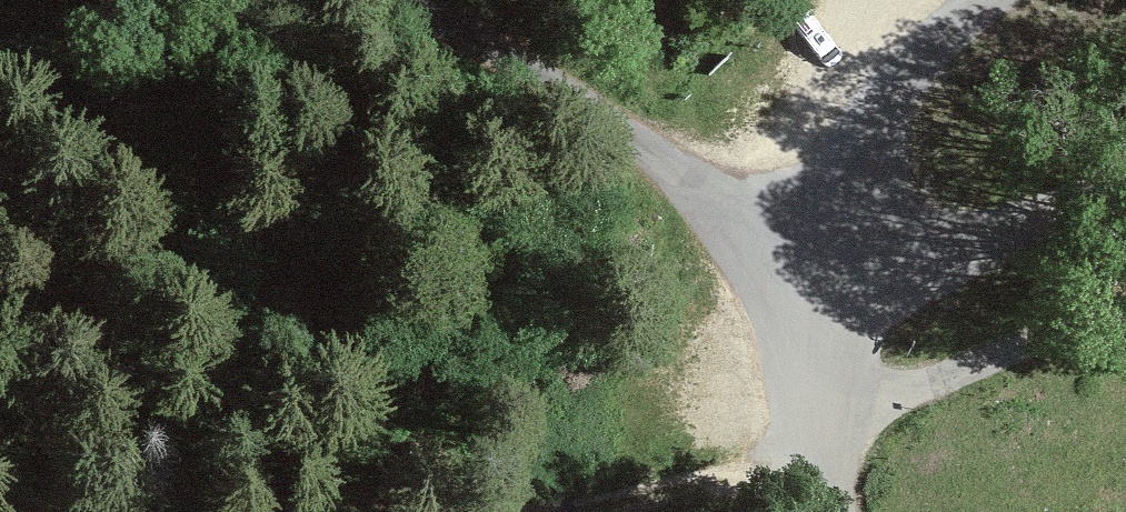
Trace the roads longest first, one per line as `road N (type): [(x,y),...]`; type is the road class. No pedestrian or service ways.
road 1 (unclassified): [(816,223),(380,0)]
road 2 (unclassified): [(809,452),(883,404),(1125,315)]
road 3 (unclassified): [(1125,170),(945,243),(816,223)]
road 4 (unclassified): [(983,0),(865,122),(831,179),(816,223)]
road 5 (unclassified): [(816,223),(799,321),(809,452)]
road 6 (track): [(809,452),(611,511)]
road 7 (track): [(122,511),(0,492)]

